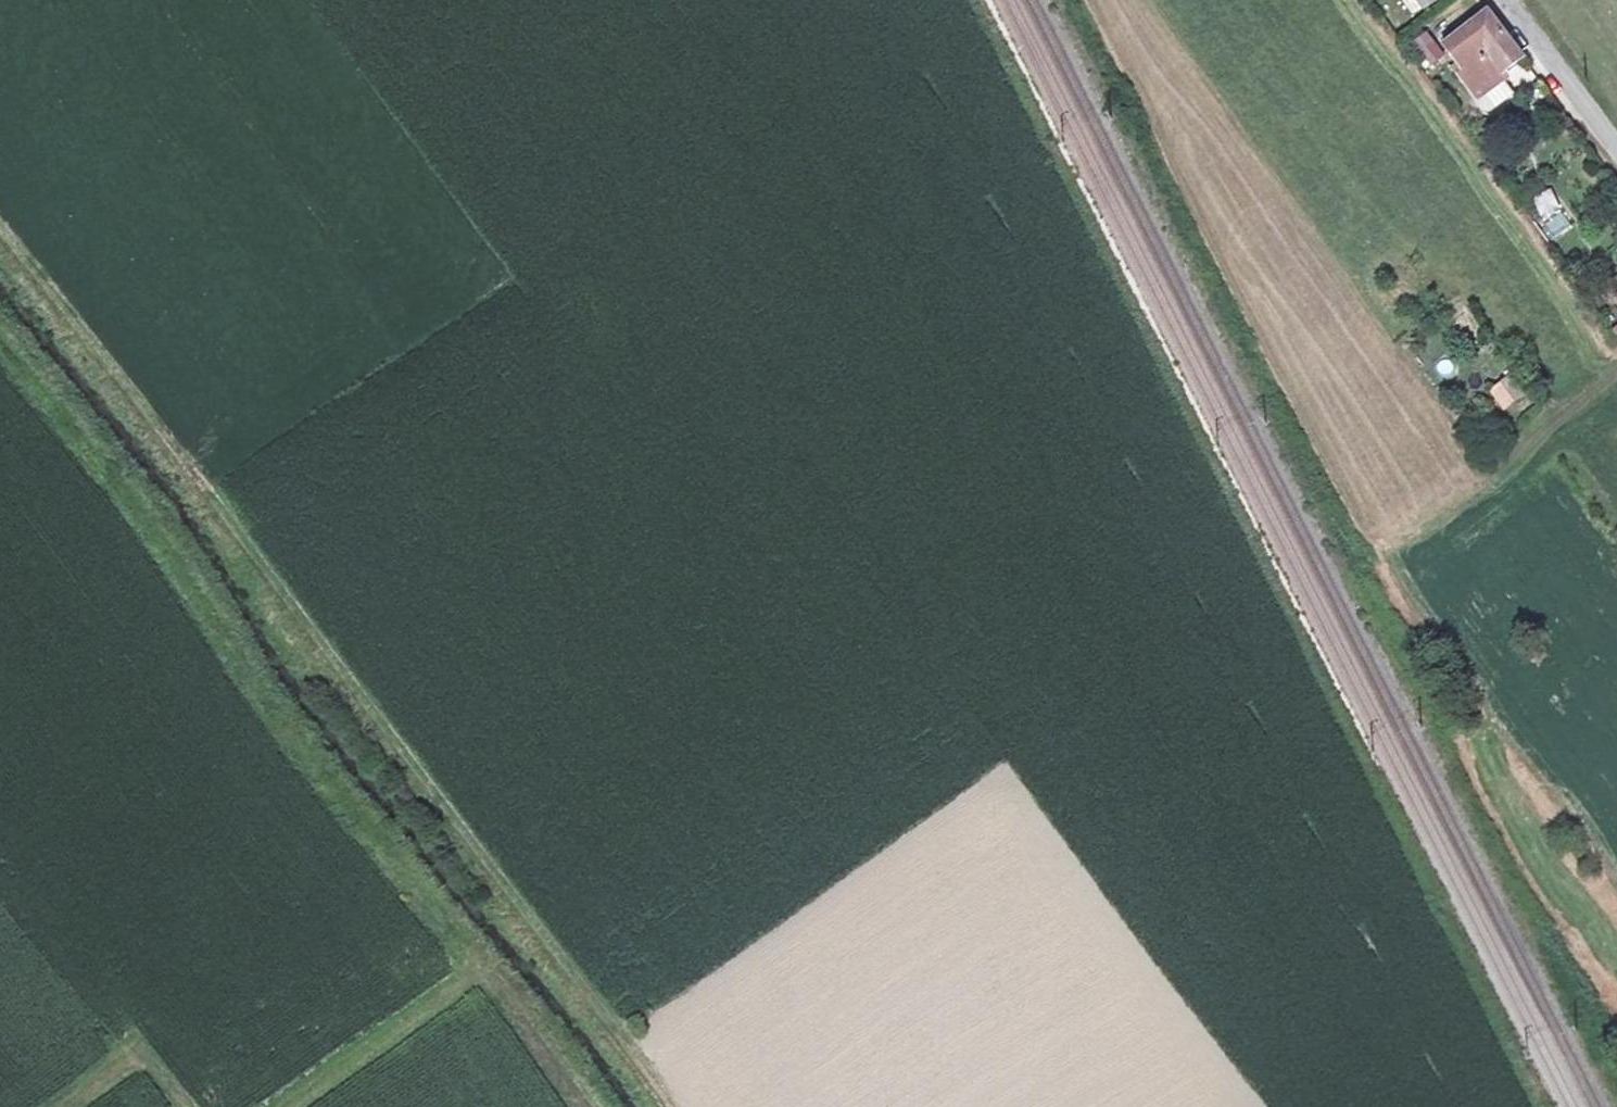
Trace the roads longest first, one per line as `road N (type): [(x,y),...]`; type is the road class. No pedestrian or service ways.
road 1 (unclassified): [(1616,149),(1506,0)]

